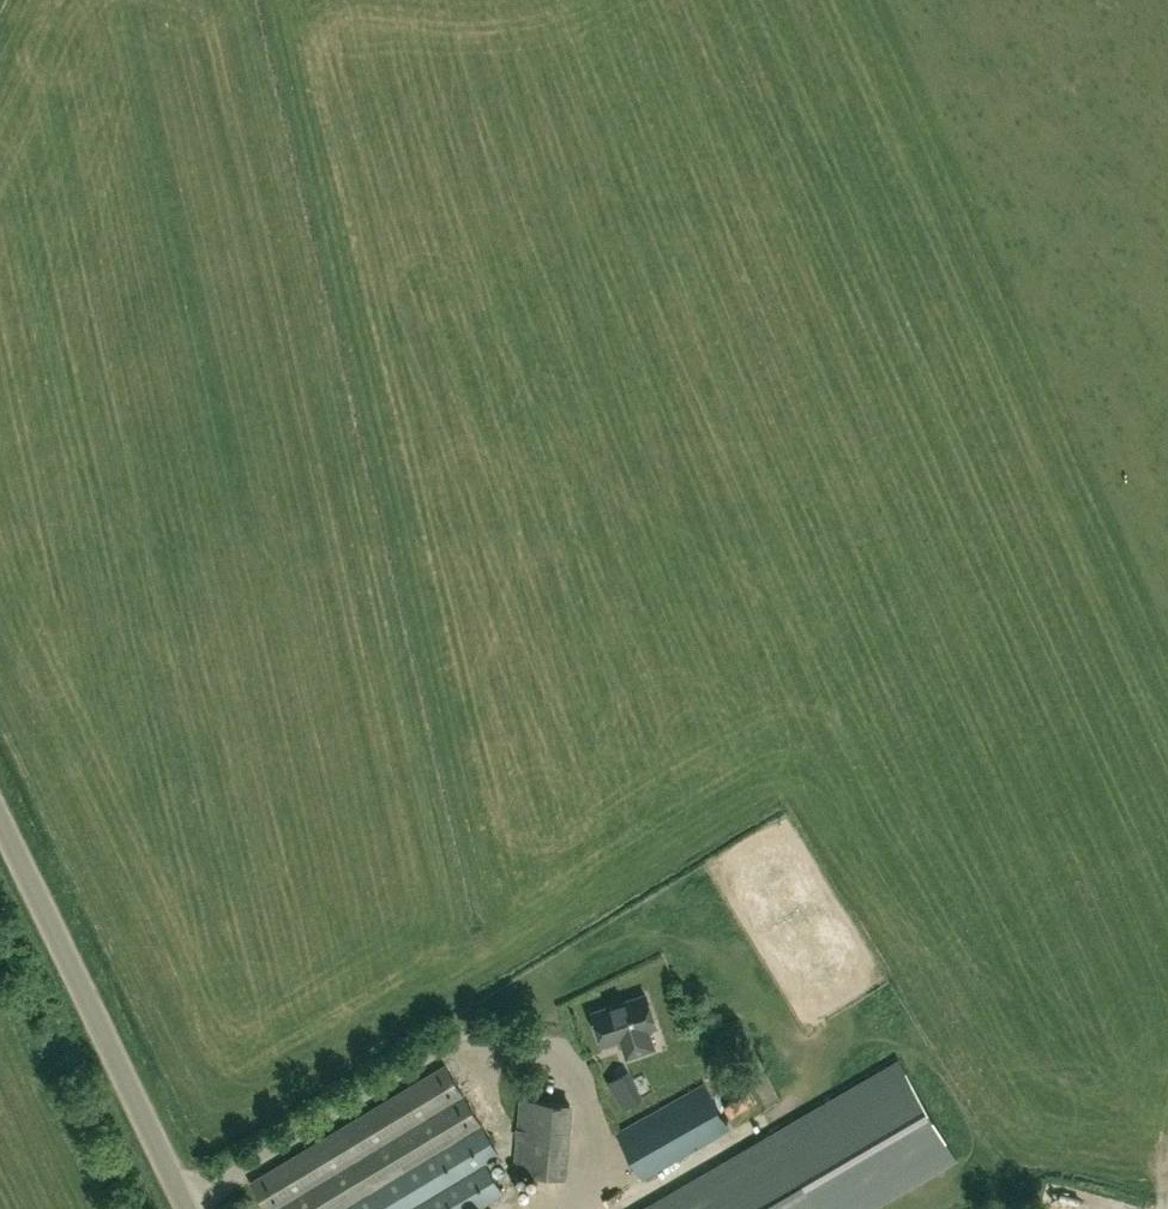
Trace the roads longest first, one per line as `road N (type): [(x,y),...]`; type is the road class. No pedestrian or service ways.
road 1 (unclassified): [(185,1208),(0,821)]

